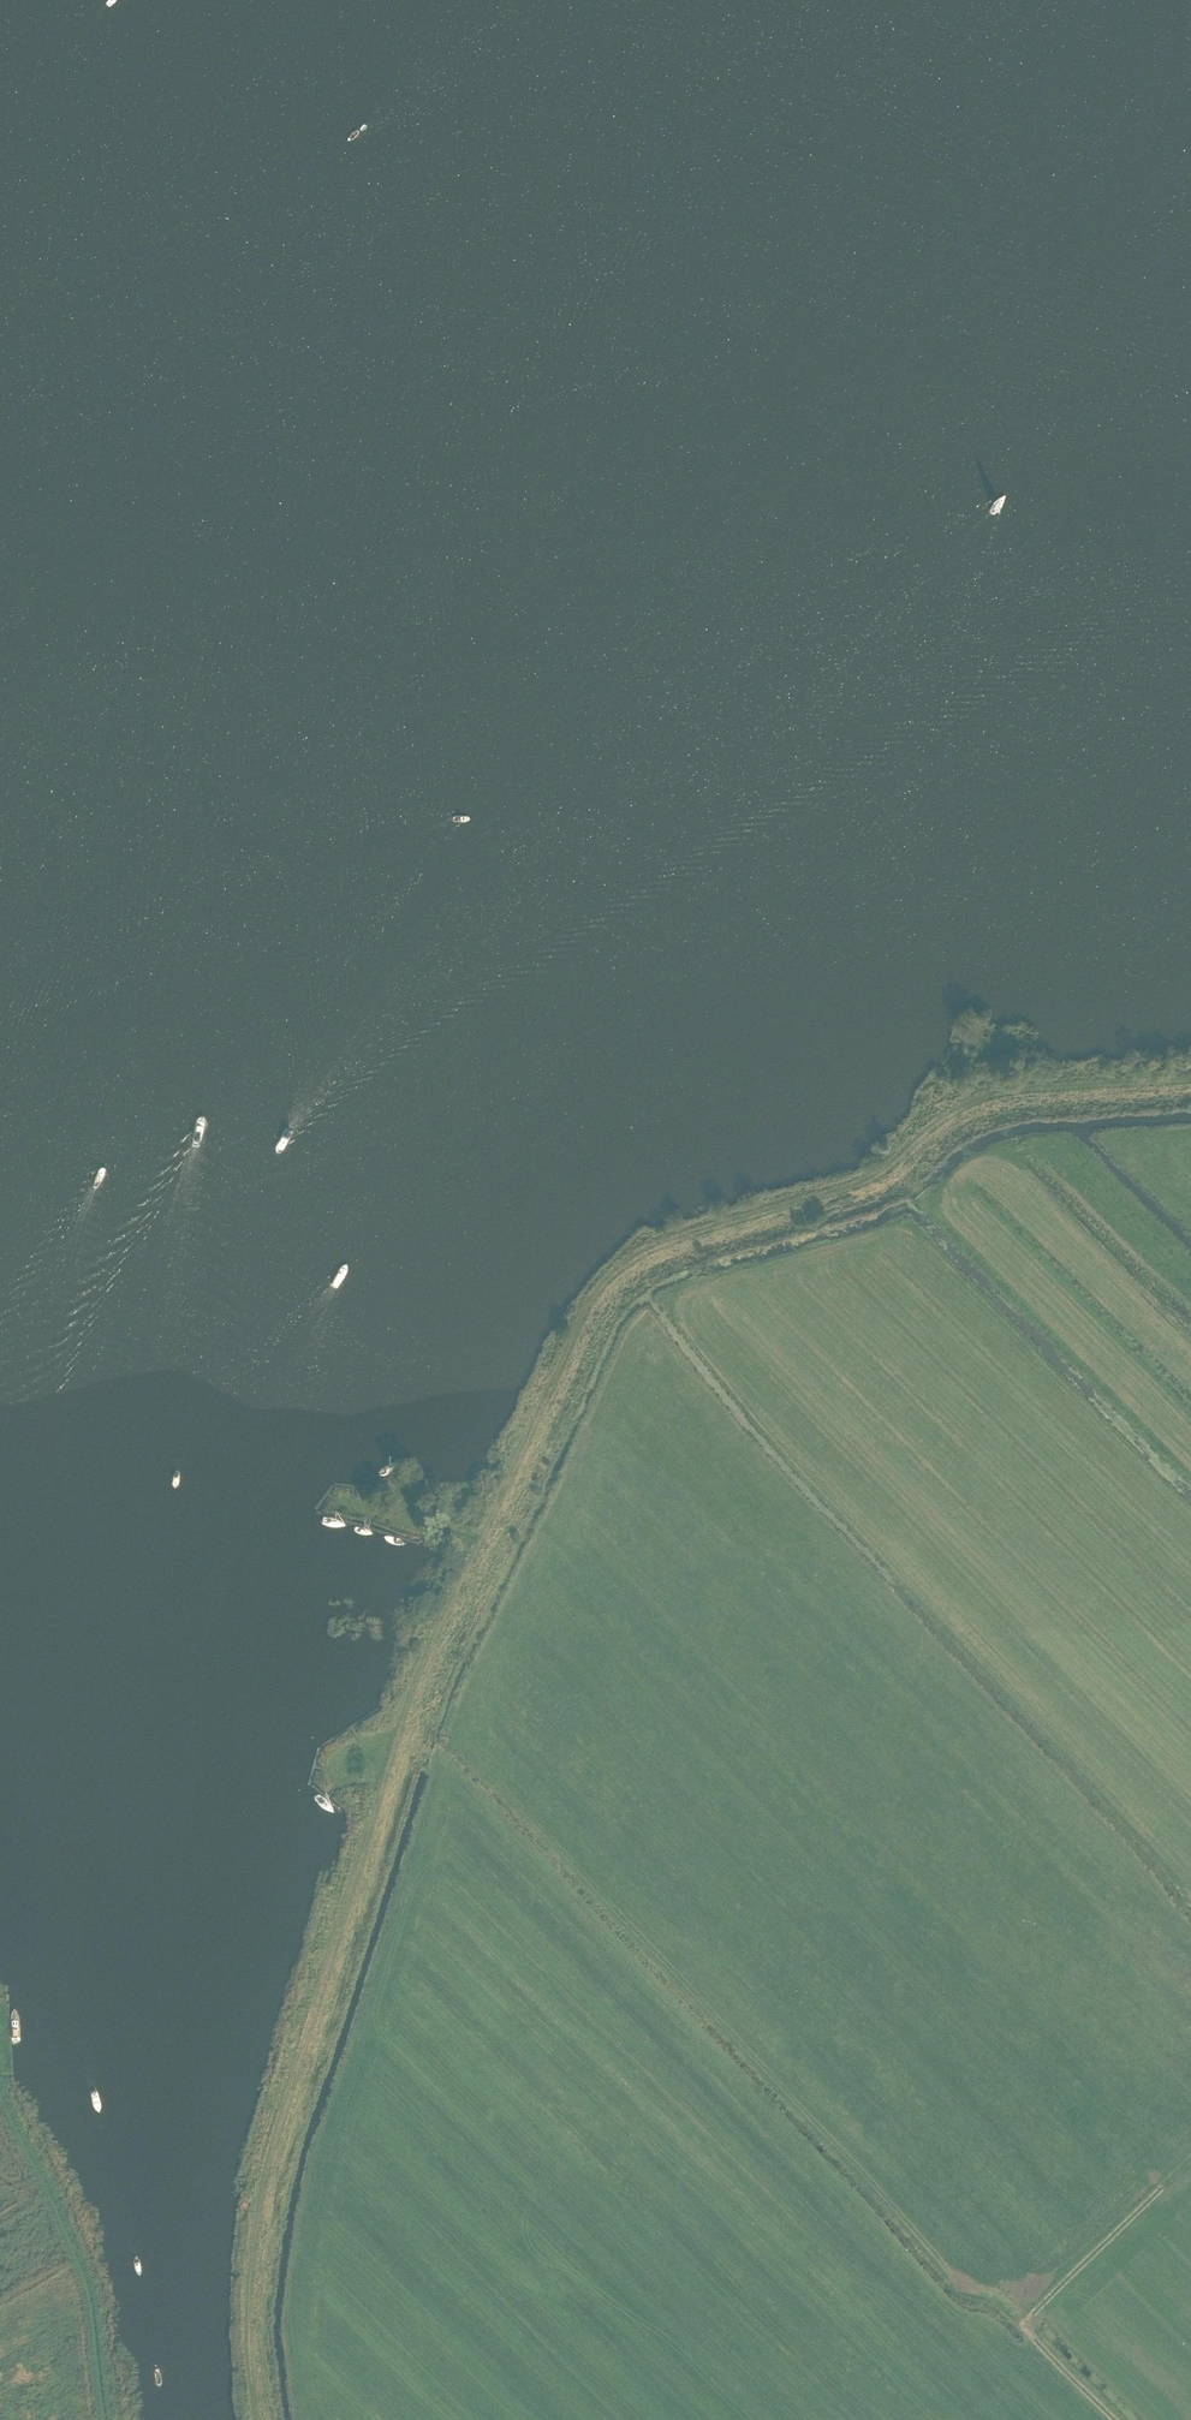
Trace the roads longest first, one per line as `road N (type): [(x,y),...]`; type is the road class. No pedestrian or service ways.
road 1 (track): [(1115,2419),(1024,2326),(1160,2189)]

